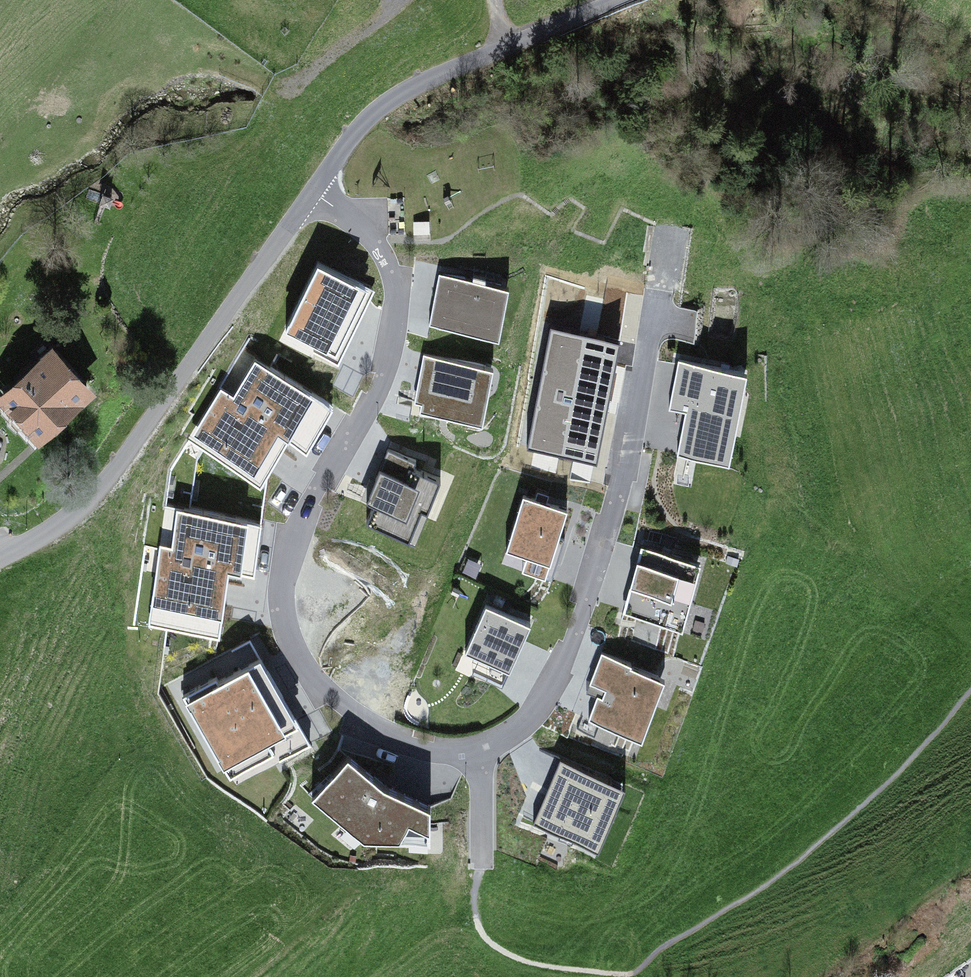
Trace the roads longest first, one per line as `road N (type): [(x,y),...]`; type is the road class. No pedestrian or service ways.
road 1 (residential): [(314,191),(379,245),(394,293),(390,358),(372,404),(303,518),(289,567),(292,615),(315,679),(392,742),(441,754),(480,752),(522,731),(553,690),(628,457),(661,291)]
road 2 (unclassified): [(314,191),(107,483),(0,554)]
road 3 (unclassified): [(615,0),(402,90),(314,191)]

